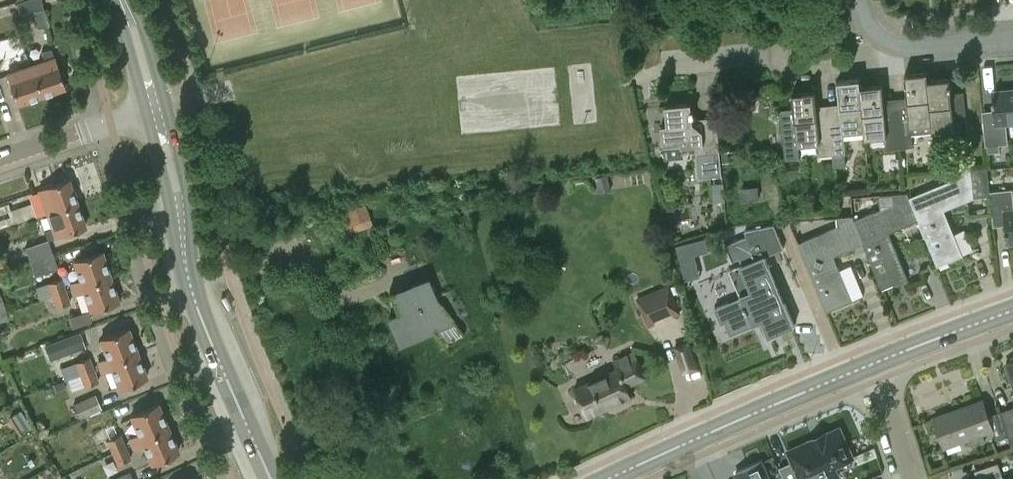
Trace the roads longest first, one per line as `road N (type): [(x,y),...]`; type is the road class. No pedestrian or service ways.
road 1 (tertiary): [(271,478),(193,298),(156,107)]
road 2 (tertiary): [(608,478),(875,363)]
road 3 (residential): [(156,107),(0,162)]
road 4 (residential): [(863,17),(879,39),(911,48),(1012,41)]
road 5 (tertiary): [(875,363),(1012,311)]
road 6 (residential): [(914,478),(875,363)]

